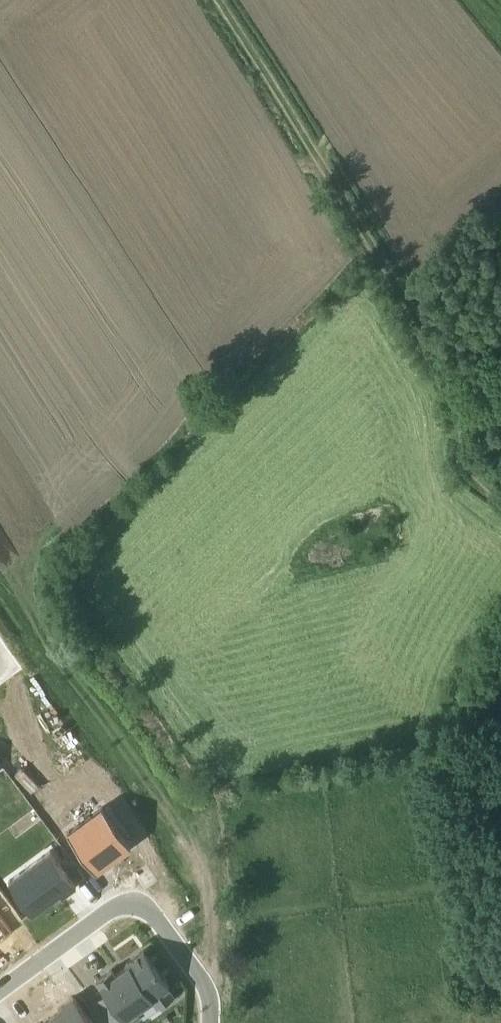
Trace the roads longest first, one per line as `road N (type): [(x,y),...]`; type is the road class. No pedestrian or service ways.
road 1 (track): [(500,496),(464,444),(458,398),(212,0)]
road 2 (residential): [(0,992),(103,916),(132,907),(158,921),(204,985),(210,1022)]

